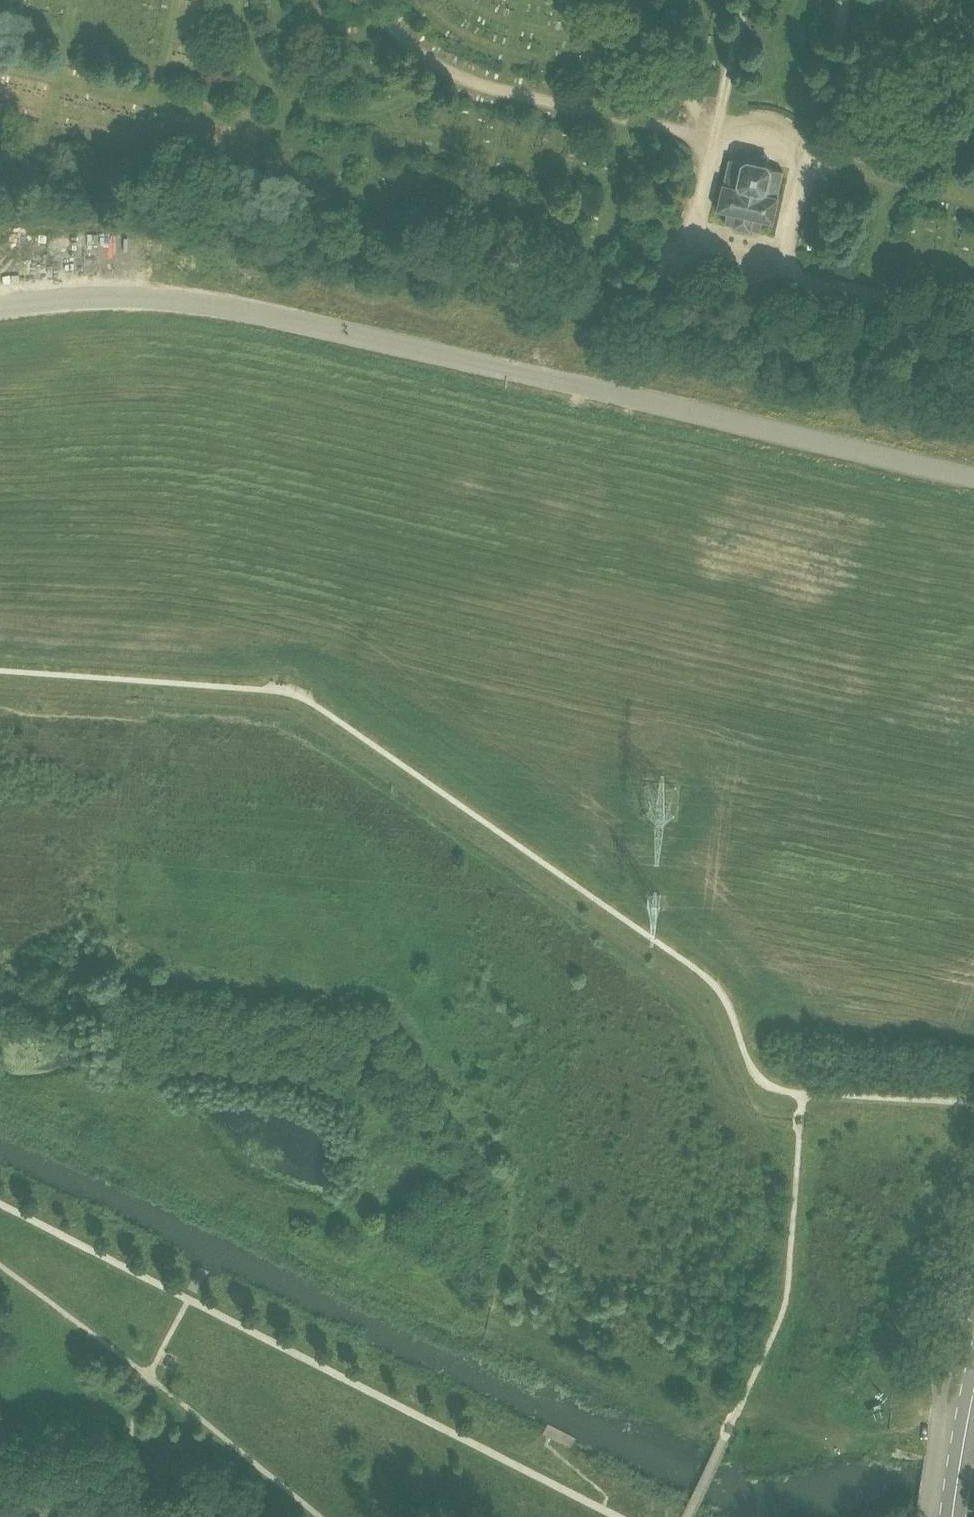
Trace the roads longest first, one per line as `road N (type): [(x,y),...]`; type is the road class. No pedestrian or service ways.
road 1 (unclassified): [(973,476),(270,311),(129,296),(0,303)]
road 2 (secondary): [(953,1516),(973,1399)]

